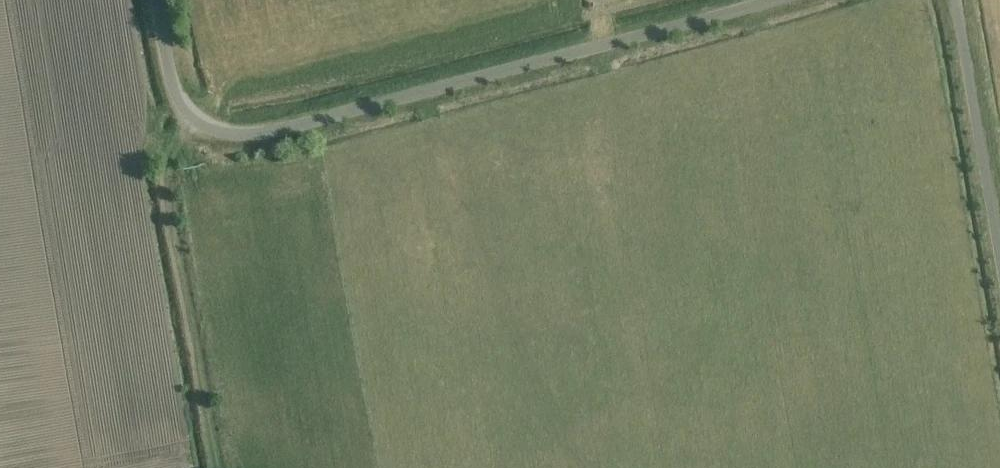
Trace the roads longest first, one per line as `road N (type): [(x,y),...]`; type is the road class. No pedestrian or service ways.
road 1 (unclassified): [(780,0),(245,135),(202,126),(181,108),(156,0)]
road 2 (track): [(140,150),(162,153),(161,183),(216,467)]
road 3 (unclassified): [(999,255),(956,0)]

